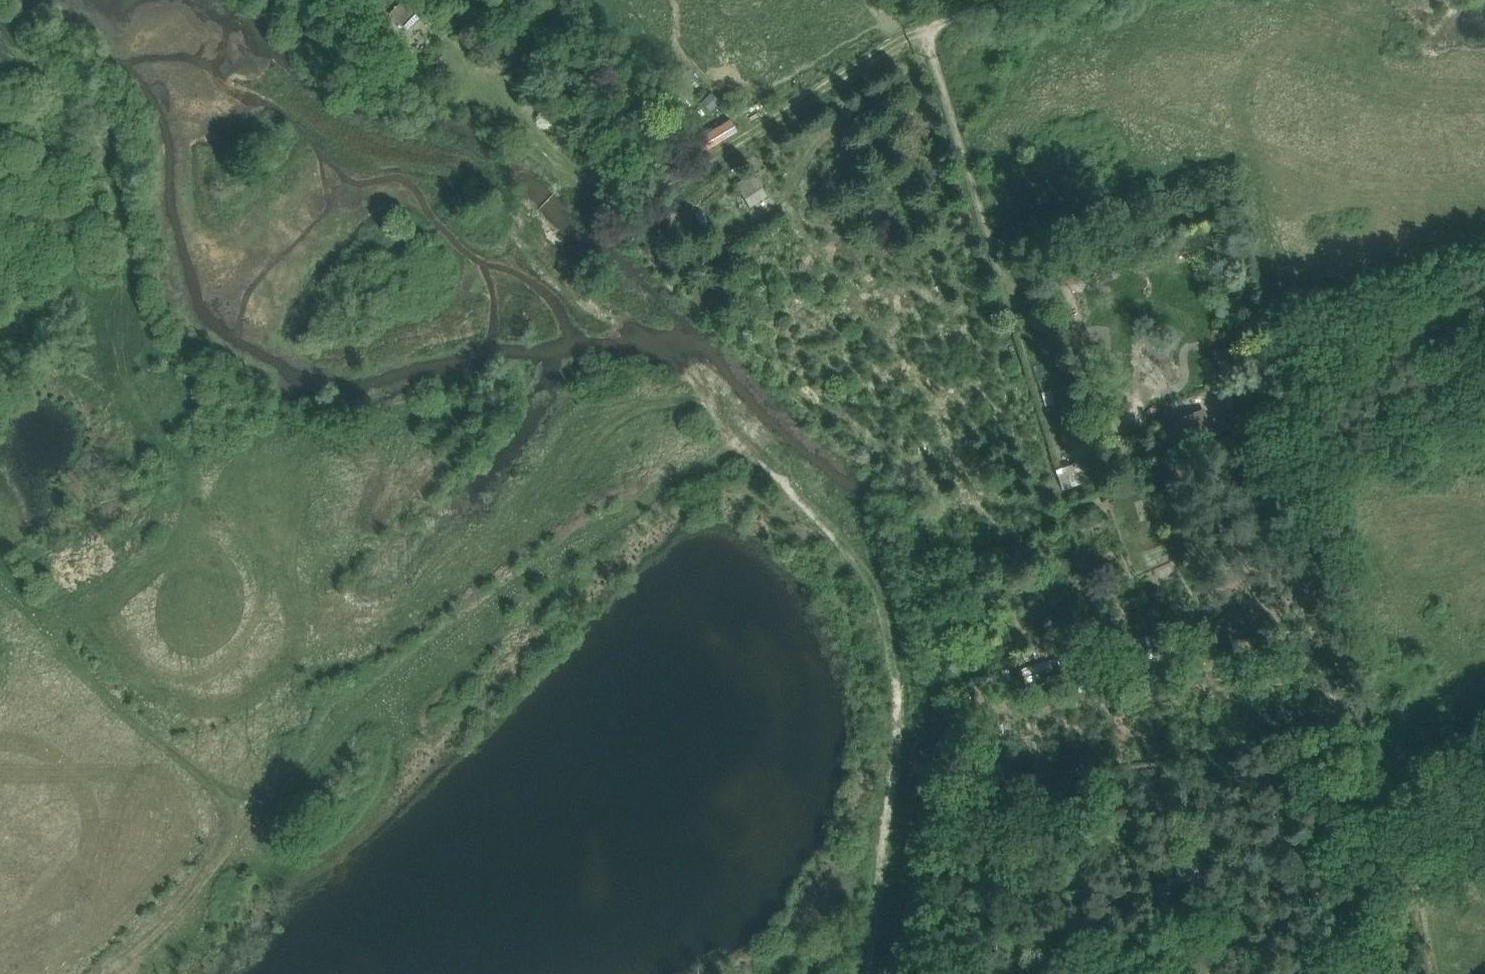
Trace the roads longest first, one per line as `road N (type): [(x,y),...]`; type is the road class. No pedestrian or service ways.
road 1 (track): [(924,42),(1075,0)]

